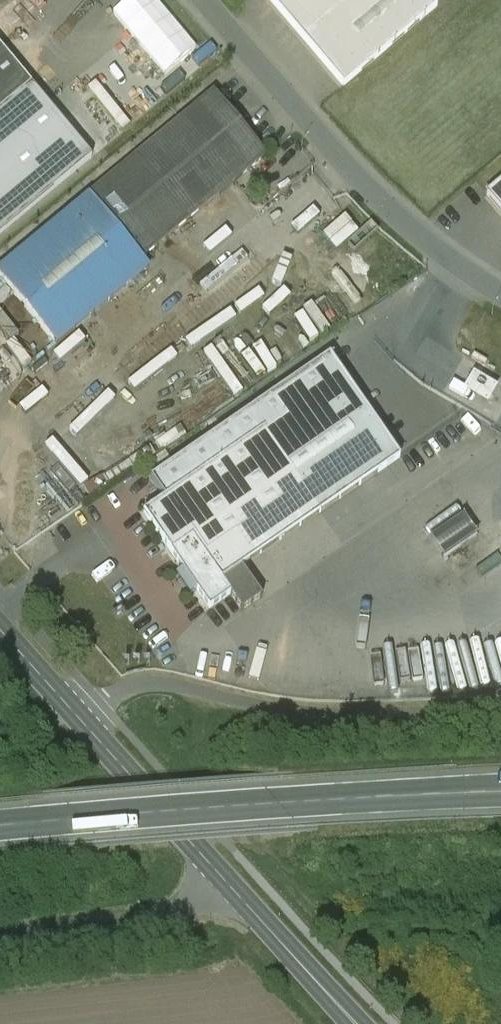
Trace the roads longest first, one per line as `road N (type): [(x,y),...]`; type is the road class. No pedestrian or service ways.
road 1 (primary): [(500,799),(0,834)]
road 2 (unclassified): [(500,707),(295,709),(156,681),(137,682),(77,717)]
road 3 (residential): [(213,0),(403,205),(500,279)]
road 4 (tertiary): [(244,900),(77,717)]
road 5 (unclassified): [(244,900),(0,933)]
road 6 (tertiary): [(357,1023),(244,900)]

